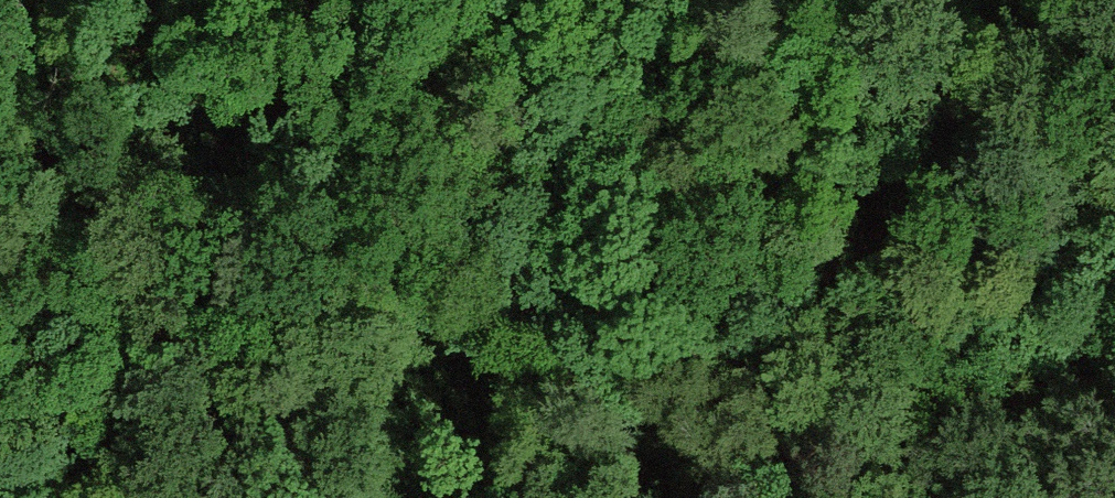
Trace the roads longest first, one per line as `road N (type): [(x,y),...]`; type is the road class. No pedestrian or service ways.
road 1 (track): [(453,0),(1114,164)]

